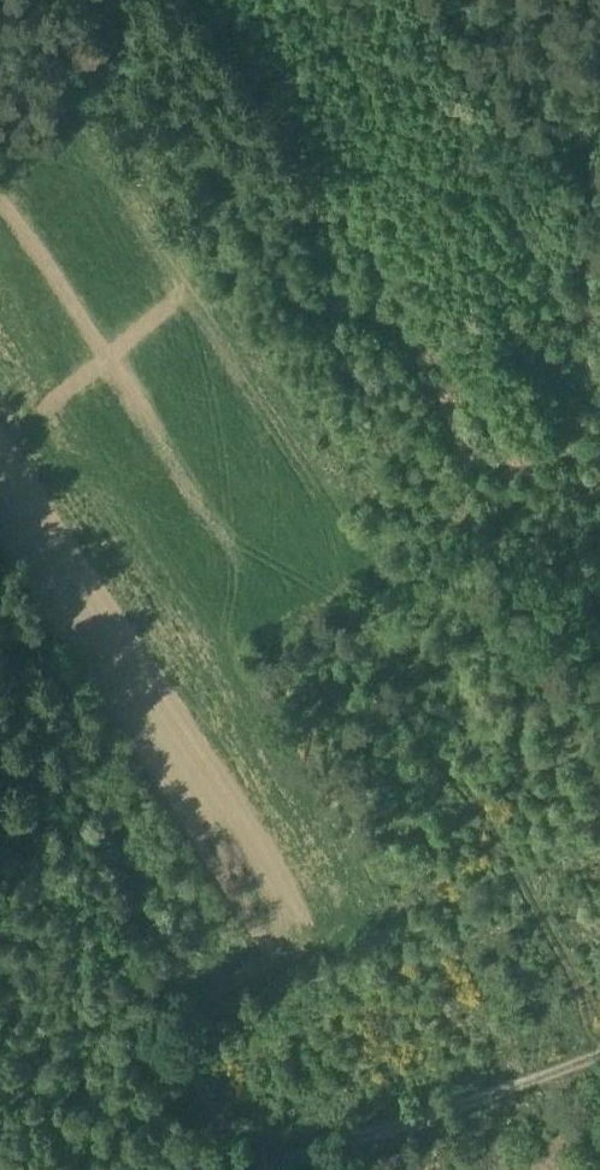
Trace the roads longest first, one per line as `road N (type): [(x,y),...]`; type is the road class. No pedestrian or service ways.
road 1 (track): [(272,1169),(599,1048)]

